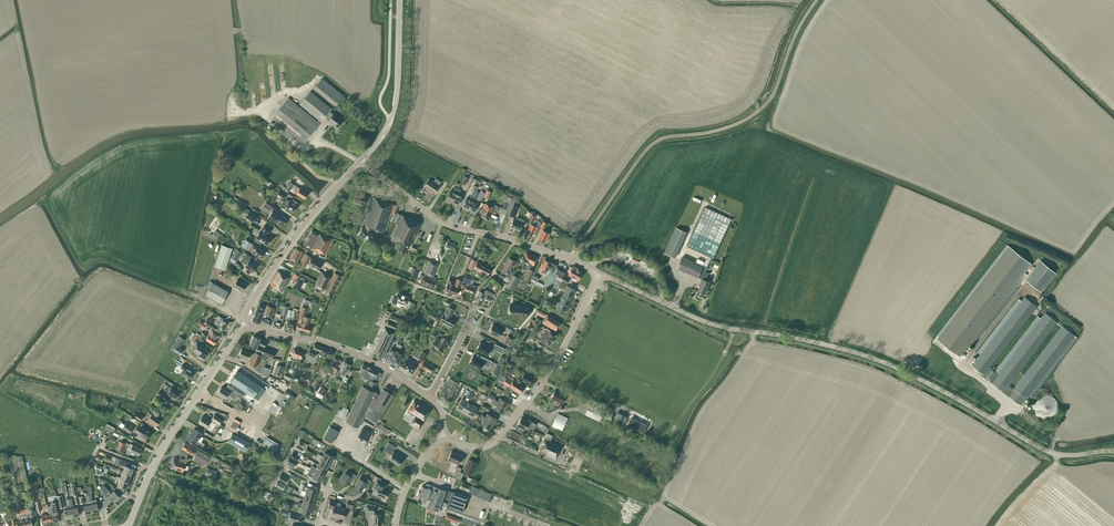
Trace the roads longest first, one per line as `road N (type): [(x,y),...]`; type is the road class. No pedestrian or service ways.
road 1 (unclassified): [(1113,451),(1057,454),(876,358),(730,329),(600,273)]
road 2 (track): [(570,260),(653,143),(727,127),(760,109),(817,0)]
road 3 (unclassified): [(600,273),(442,222),(360,162)]
road 4 (residential): [(442,432),(464,445),(496,441),(557,363),(600,273)]
road 5 (tertiary): [(128,525),(164,444),(242,323)]
road 6 (unclassified): [(430,397),(344,350),(242,323)]
road 7 (tertiary): [(242,323),(290,242),(360,162)]
road 8 (tertiary): [(360,162),(394,108),(399,0)]
road 9 (track): [(730,329),(711,377),(675,423),(664,419)]

